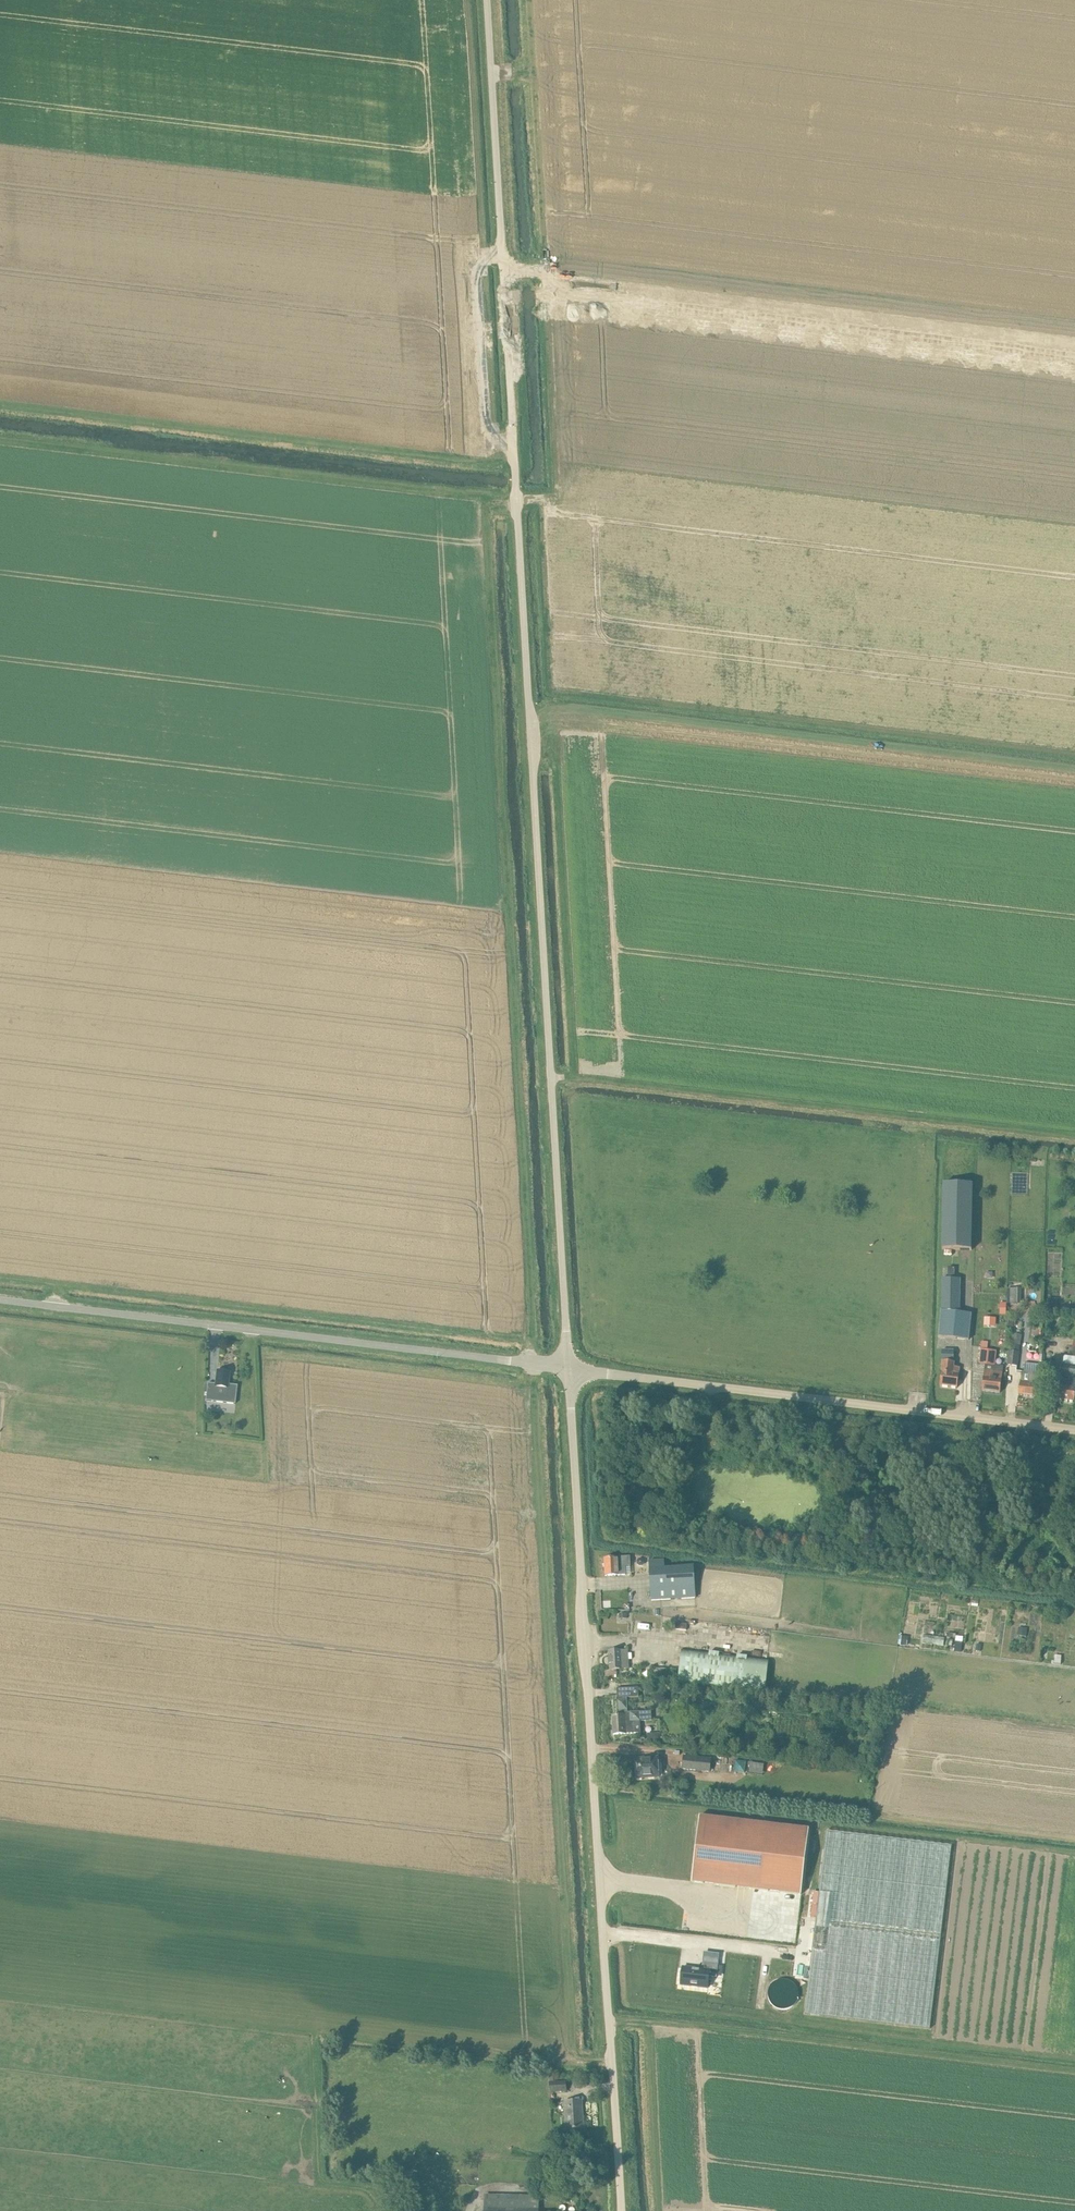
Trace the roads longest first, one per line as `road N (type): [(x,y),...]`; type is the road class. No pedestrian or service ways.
road 1 (unclassified): [(568,1368),(486,0)]
road 2 (unclassified): [(624,2210),(568,1368)]
road 3 (track): [(568,1368),(0,1300)]
road 4 (unclassified): [(568,1368),(1074,1430)]
road 5 (track): [(1074,1854),(822,1824),(810,1925)]

